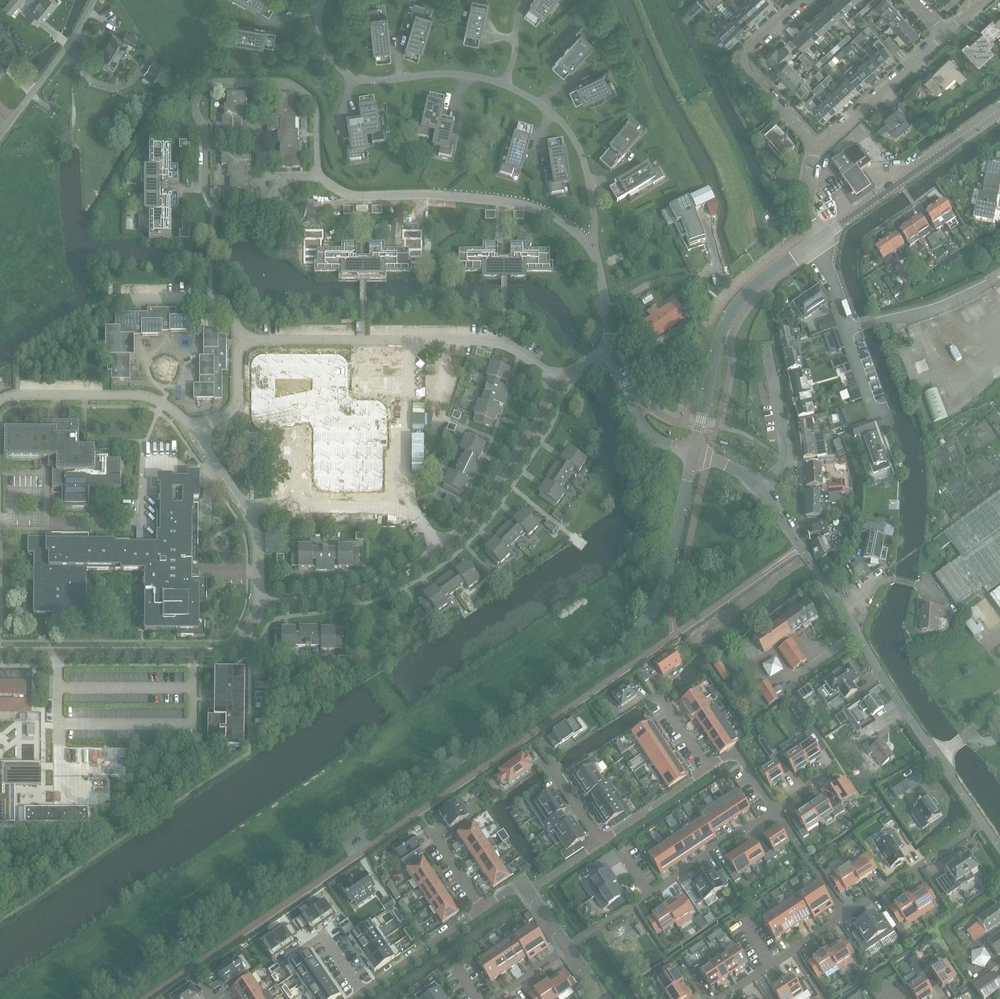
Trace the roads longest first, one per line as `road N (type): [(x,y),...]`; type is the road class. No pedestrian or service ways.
road 1 (residential): [(106,998),(632,638),(663,585),(693,452)]
road 2 (residential): [(590,247),(587,173),(559,121),(530,97),(481,77),(353,77),(328,57),(321,0)]
road 3 (residential): [(999,845),(760,488)]
road 4 (residential): [(314,175),(312,98),(283,79),(212,84),(195,111),(206,135),(209,204),(245,216),(272,195)]
road 5 (residential): [(314,175),(351,195),(538,209),(590,247)]
road 6 (residential): [(259,602),(242,641),(223,653),(0,653)]
road 7 (residential): [(817,241),(756,284),(724,326),(693,452)]
road 8 (residential): [(817,241),(999,112)]
road 9 (residential): [(441,550),(409,503),(410,341)]
road 10 (residential): [(194,432),(165,406),(132,396),(8,397),(0,404)]
road 11 (residential): [(558,382),(490,495),(441,550)]
road 12 (residential): [(815,146),(743,71),(747,50),(802,0)]
road 13 (residential): [(441,550),(369,590),(259,602)]
road 14 (residential): [(259,602),(255,528),(194,432)]
road 15 (residential): [(0,144),(59,71),(98,0)]
road 16 (residential): [(238,340),(410,341)]
road 17 (residential): [(815,146),(944,36)]
road 18 (residential): [(484,907),(350,998)]
road 19 (residential): [(410,341),(501,343),(558,382)]
road 20 (residential): [(760,488),(788,453),(765,348)]
road 21 (residential): [(238,340),(219,300),(111,300)]
road 22 (residential): [(718,998),(844,913)]
road 23 (residential): [(651,896),(776,811)]
road 24 (residential): [(693,452),(651,437),(607,353)]
road 25 (residential): [(708,767),(600,843)]
road 26 (residential): [(844,913),(776,811)]

